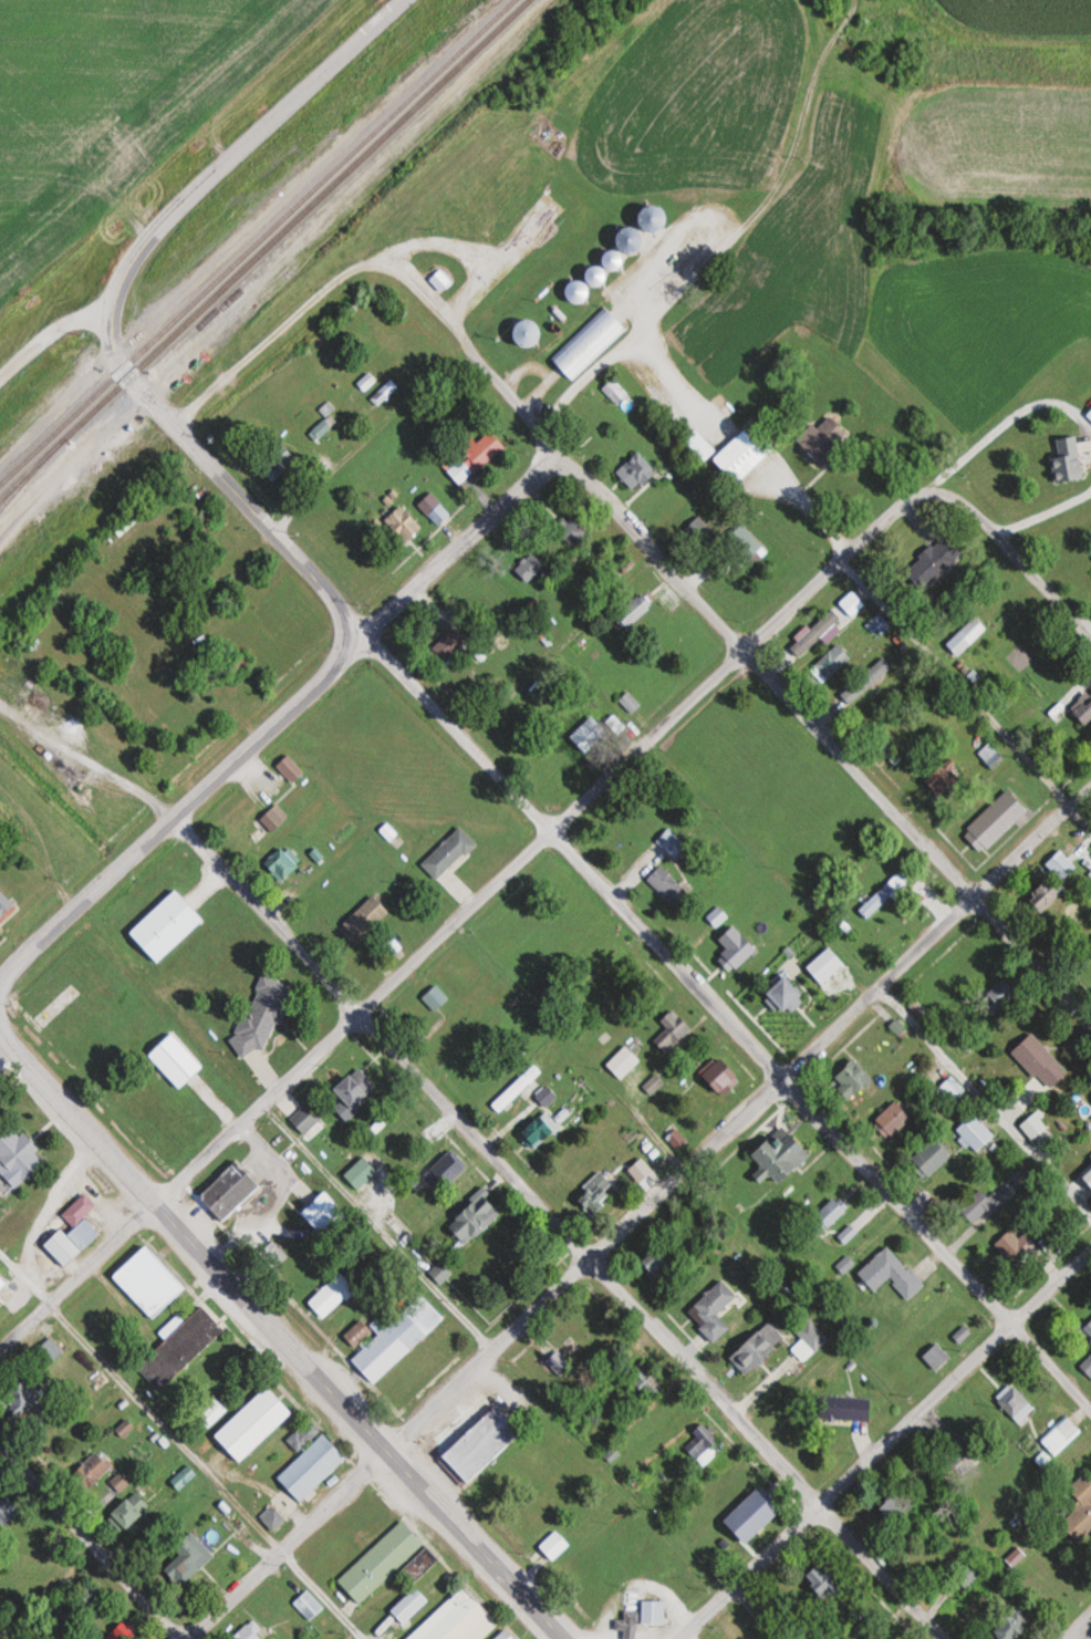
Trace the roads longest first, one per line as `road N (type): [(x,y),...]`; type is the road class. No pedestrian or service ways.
road 1 (residential): [(947,1638),(174,816),(77,765),(30,713)]
road 2 (residential): [(189,1638),(703,1158),(1090,777)]
road 3 (residential): [(0,1349),(850,550)]
road 4 (residential): [(1090,1408),(380,652),(346,639)]
road 5 (tertiary): [(564,1638),(154,1204),(0,1027)]
road 6 (residential): [(1090,1022),(557,450)]
road 7 (residential): [(679,1638),(1090,1249)]
road 8 (residential): [(533,426),(755,220),(790,162),(810,82),(837,35)]
road 9 (tertiary): [(0,985),(331,672),(346,639)]
road 10 (tertiary): [(114,342),(117,290),(139,248),(180,200),(401,0)]
road 11 (tertiary): [(346,639),(333,597),(131,377),(114,342)]
road 12 (residential): [(1090,633),(975,510),(939,494),(918,492),(850,550)]
road 13 (residential): [(346,639),(376,622),(557,450)]
road 14 (residential): [(557,450),(405,277),(368,260)]
road 15 (residential): [(181,1638),(0,1449)]
road 16 (track): [(368,260),(299,309),(175,425)]
road 17 (track): [(854,3),(975,39),(1090,44)]
road 18 (residential): [(112,319),(52,331),(0,376)]

